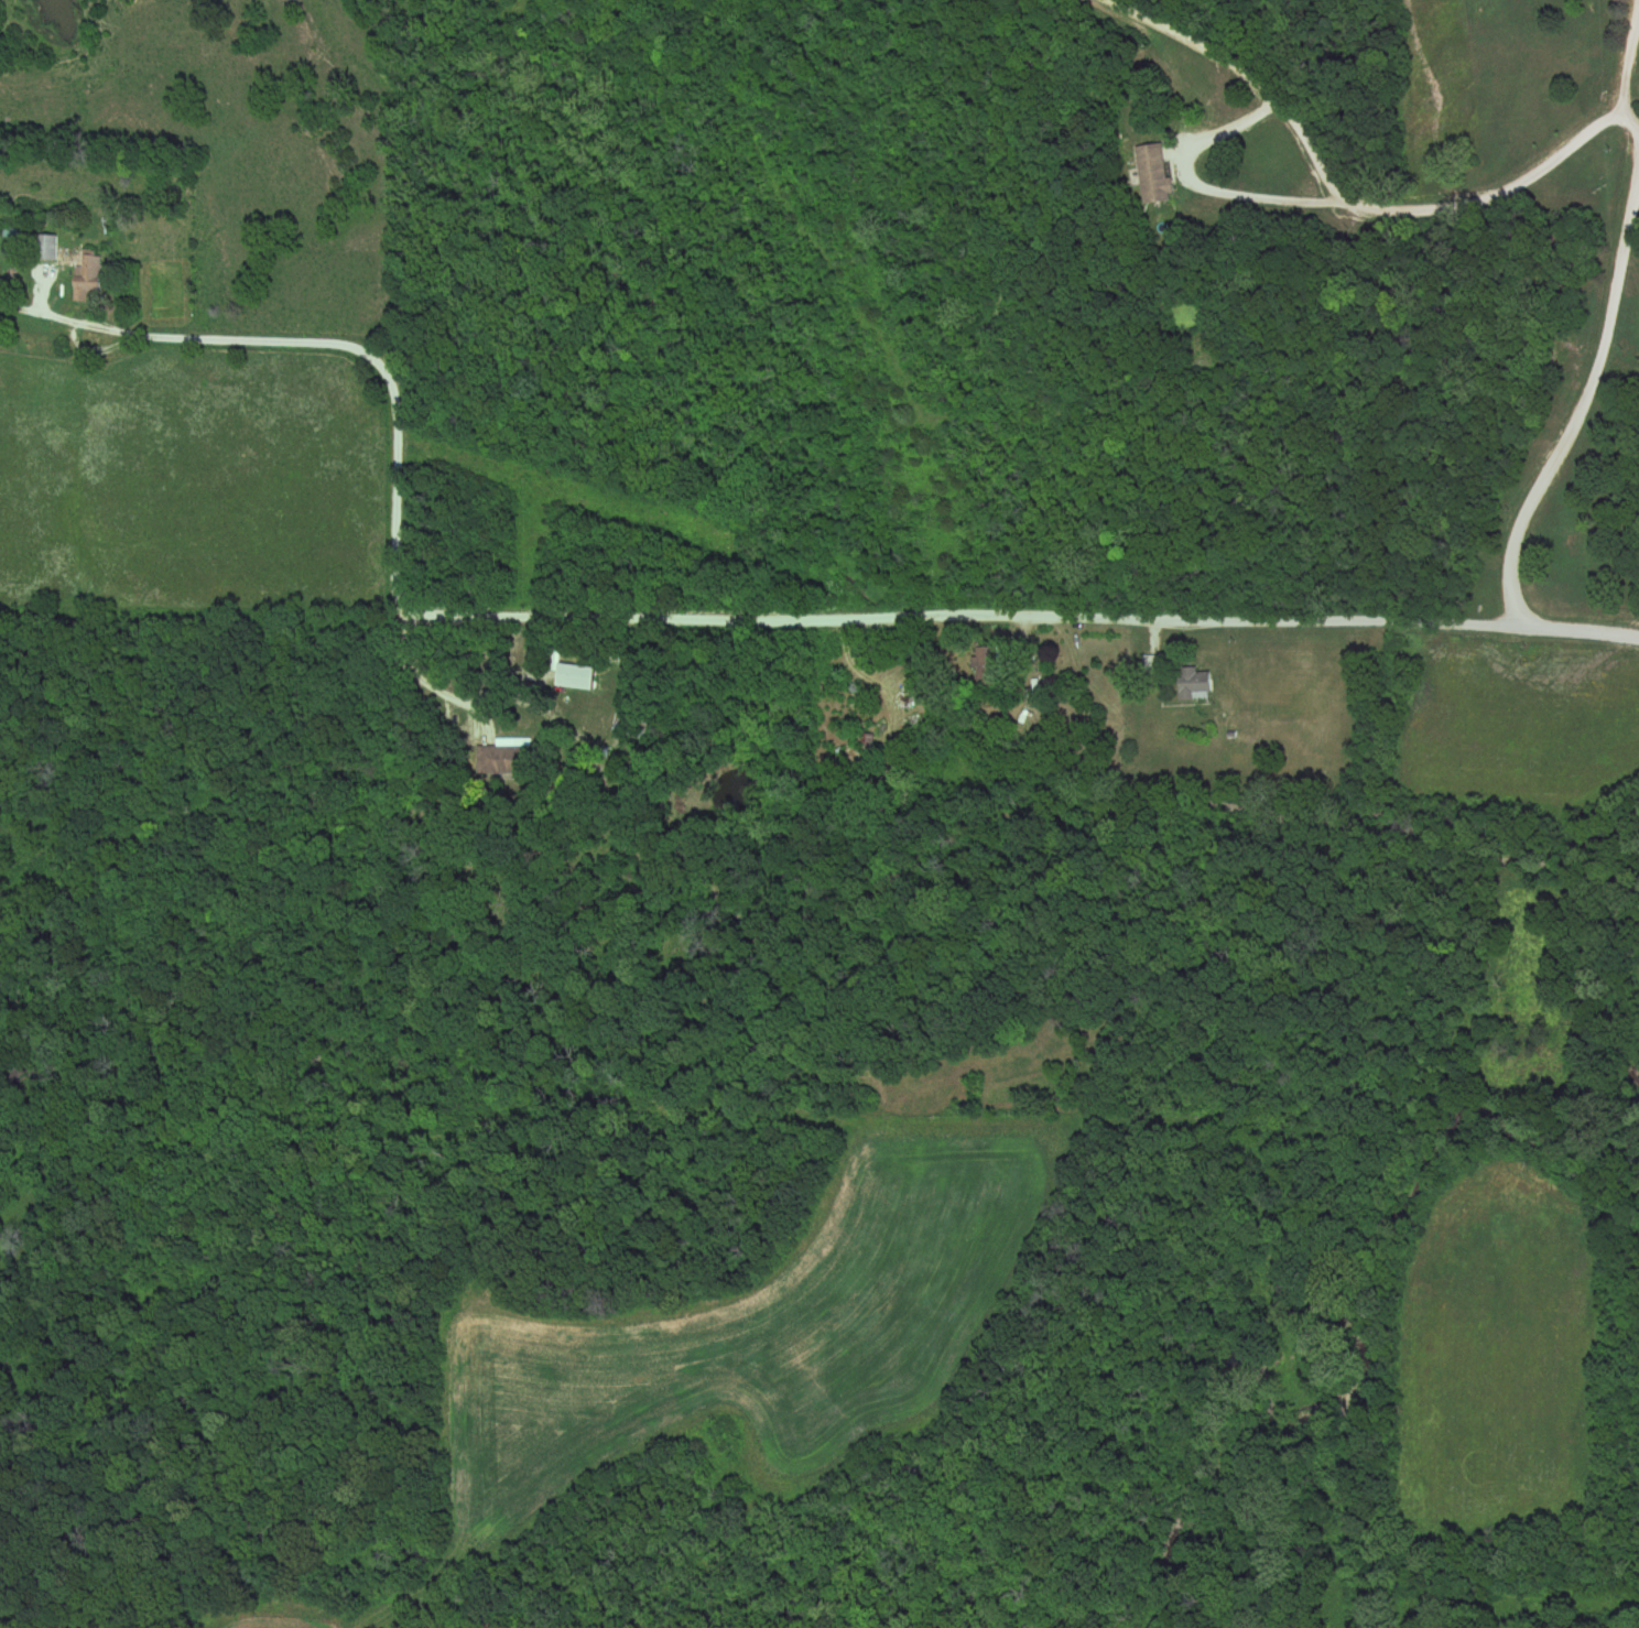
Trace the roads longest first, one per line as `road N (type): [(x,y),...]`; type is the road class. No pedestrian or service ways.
road 1 (residential): [(1638,641),(1353,625),(474,625),(409,615)]

